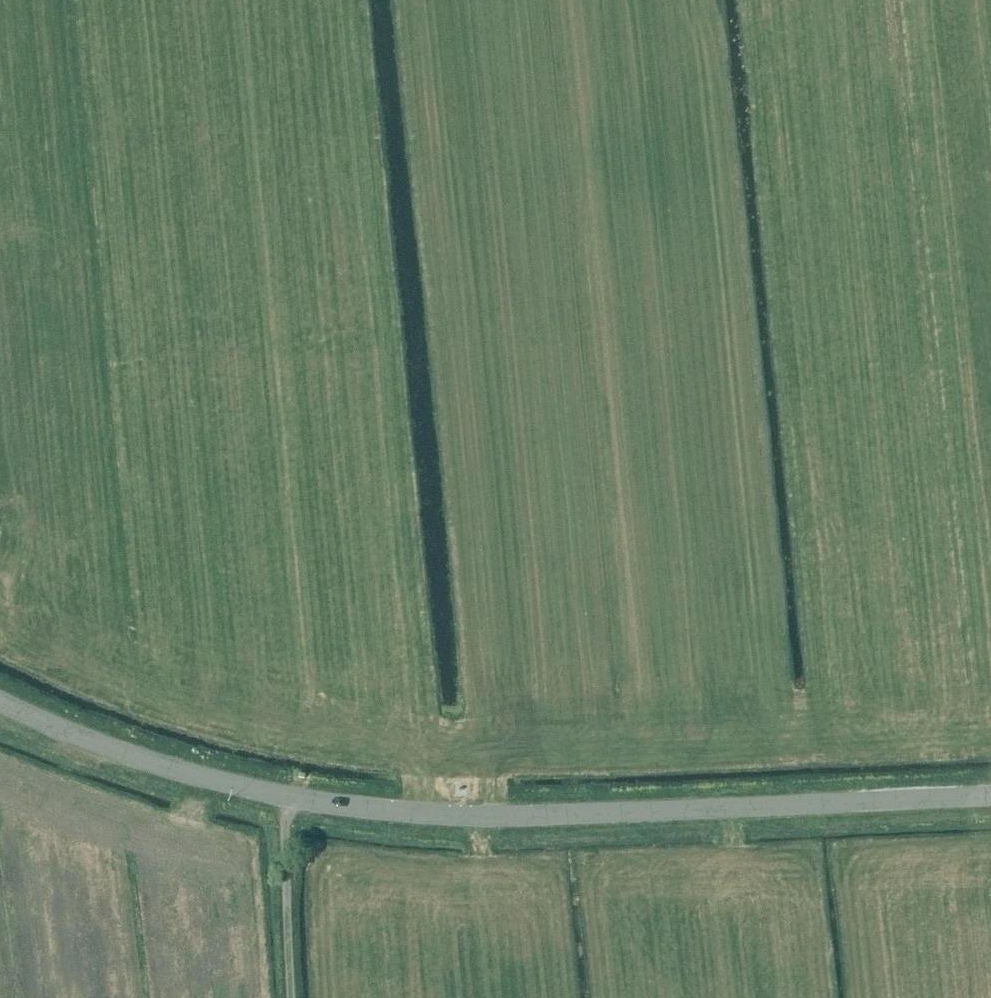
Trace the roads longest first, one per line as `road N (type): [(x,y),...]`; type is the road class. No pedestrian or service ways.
road 1 (tertiary): [(990,795),(488,817),(285,798)]
road 2 (tertiary): [(285,798),(123,754),(0,703)]
road 3 (unclassified): [(296,997),(285,798)]

